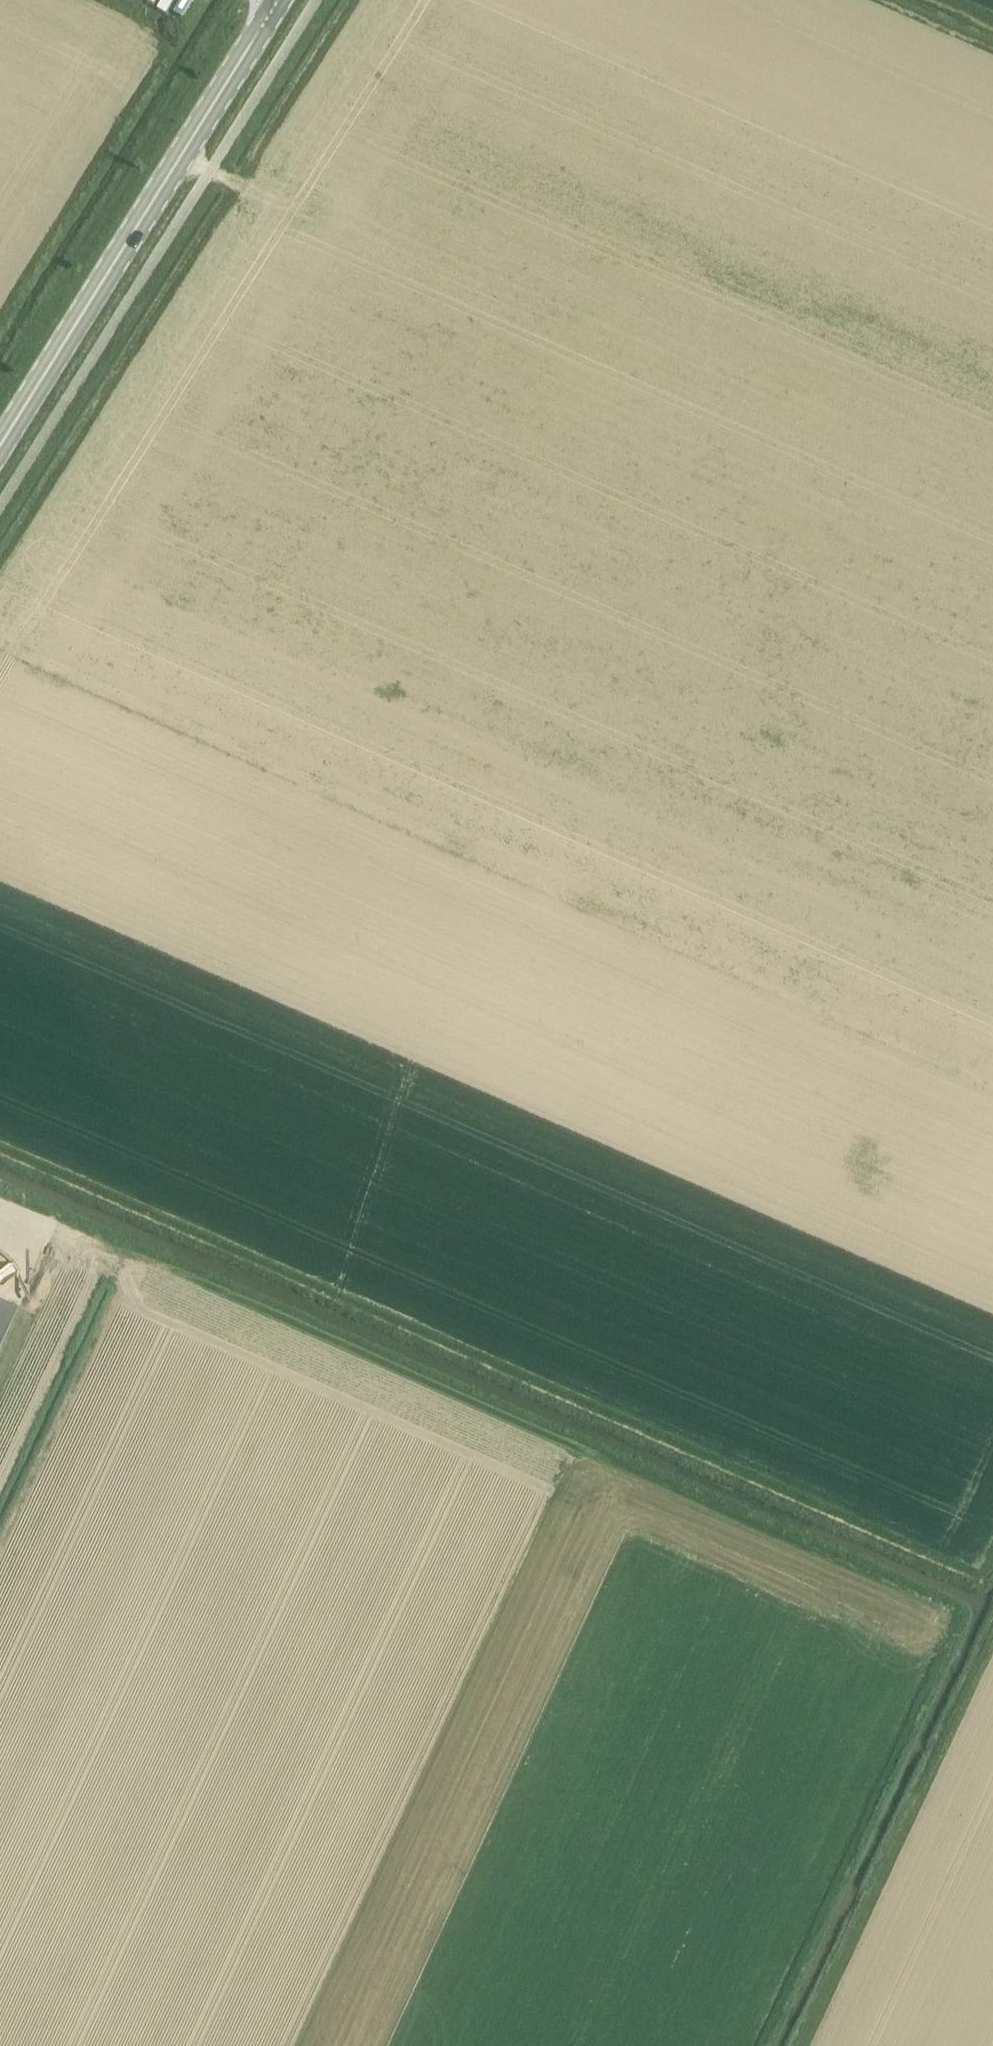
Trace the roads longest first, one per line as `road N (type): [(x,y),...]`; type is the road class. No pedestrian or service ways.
road 1 (primary): [(0,446),(282,0)]

